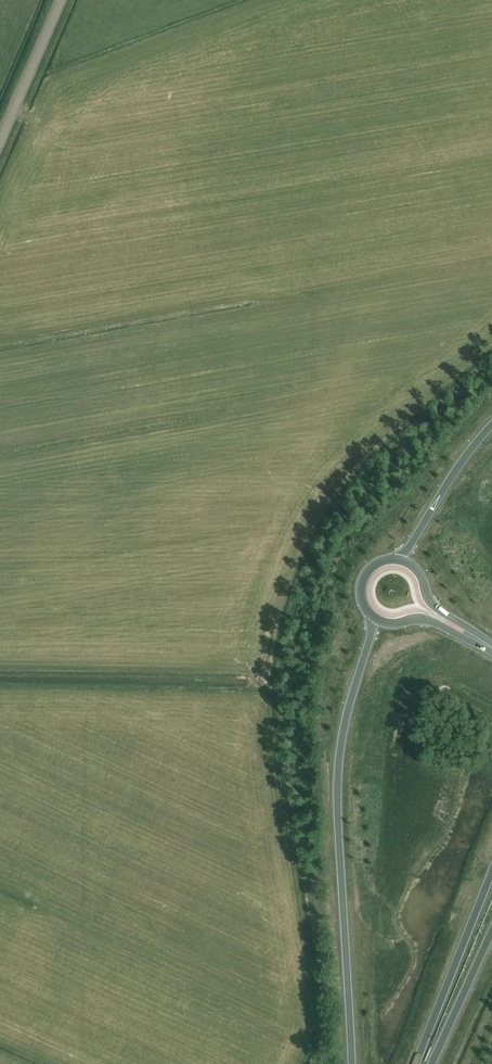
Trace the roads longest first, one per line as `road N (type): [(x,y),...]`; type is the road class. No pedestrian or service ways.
road 1 (trunk): [(371,617),(336,775),(351,1063)]
road 2 (trunk): [(491,869),(415,1063)]
road 3 (trunk): [(491,423),(399,560)]
road 4 (unclassified): [(0,140),(60,0)]
road 5 (trunk): [(431,1063),(491,931)]

